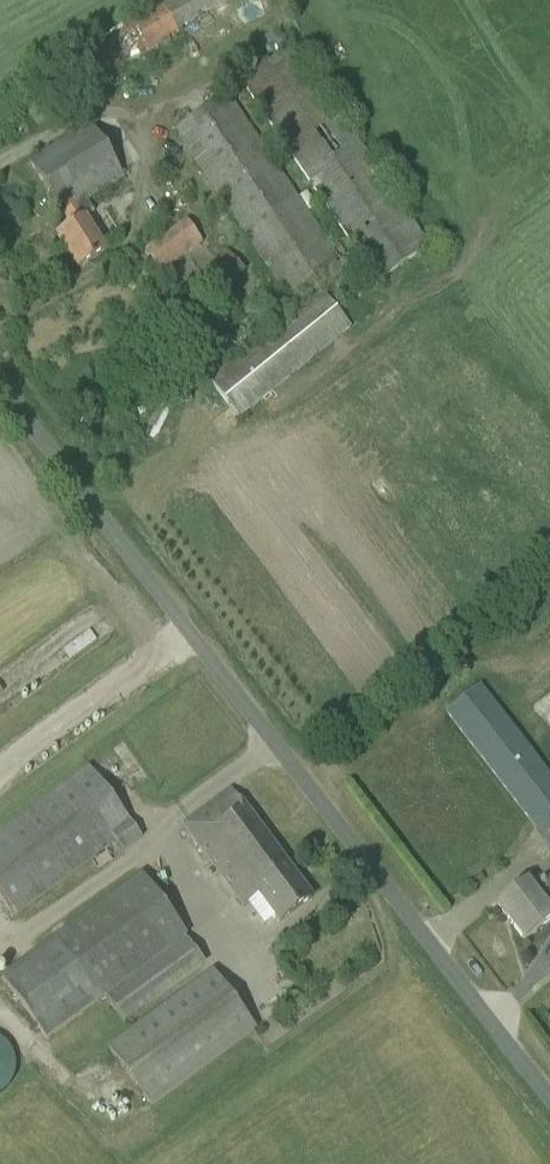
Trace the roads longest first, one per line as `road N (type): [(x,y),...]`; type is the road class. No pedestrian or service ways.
road 1 (unclassified): [(549,1110),(85,508),(0,381)]

